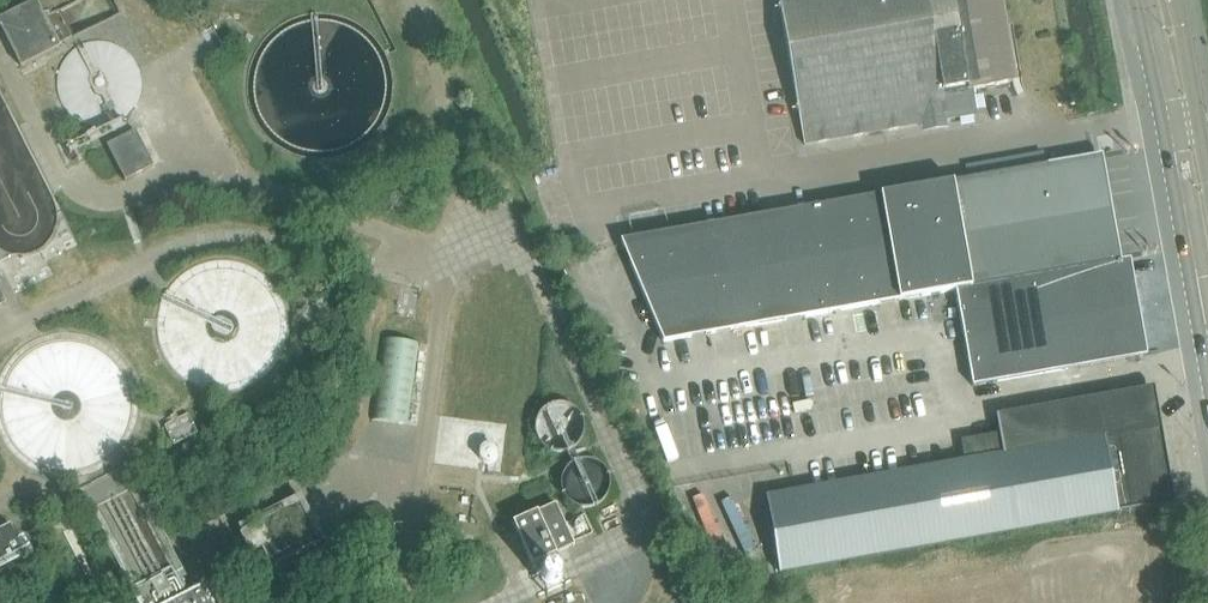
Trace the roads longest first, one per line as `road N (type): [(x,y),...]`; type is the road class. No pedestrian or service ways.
road 1 (secondary): [(1146,0),(1169,117),(1191,156)]
road 2 (secondary): [(1191,156),(1199,113),(1181,0)]

